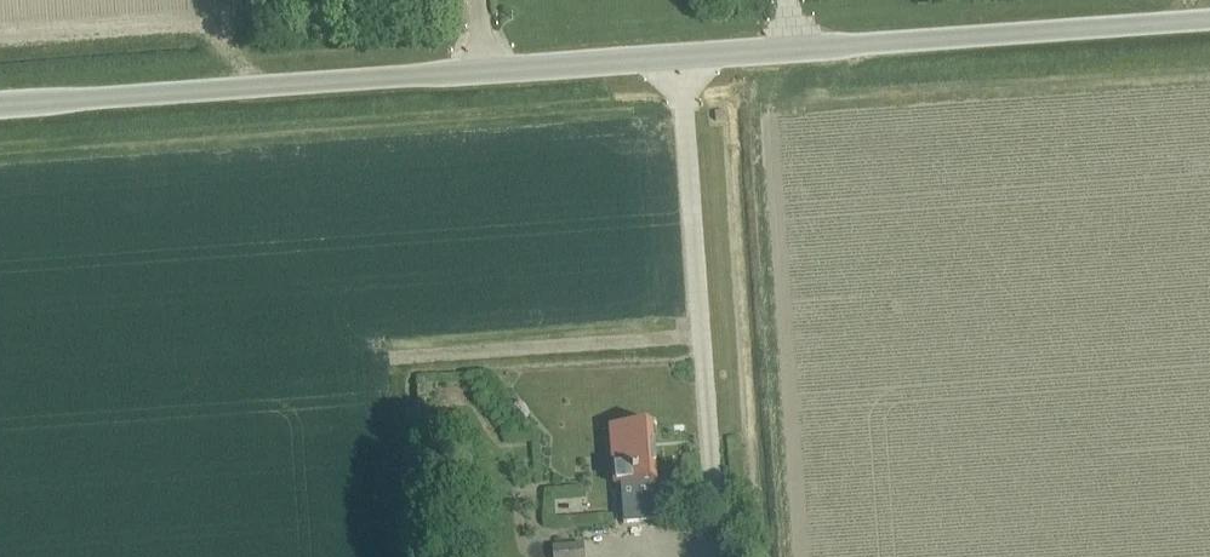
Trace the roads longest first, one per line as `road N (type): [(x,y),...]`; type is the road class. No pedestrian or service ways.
road 1 (unclassified): [(0,110),(1209,13)]

